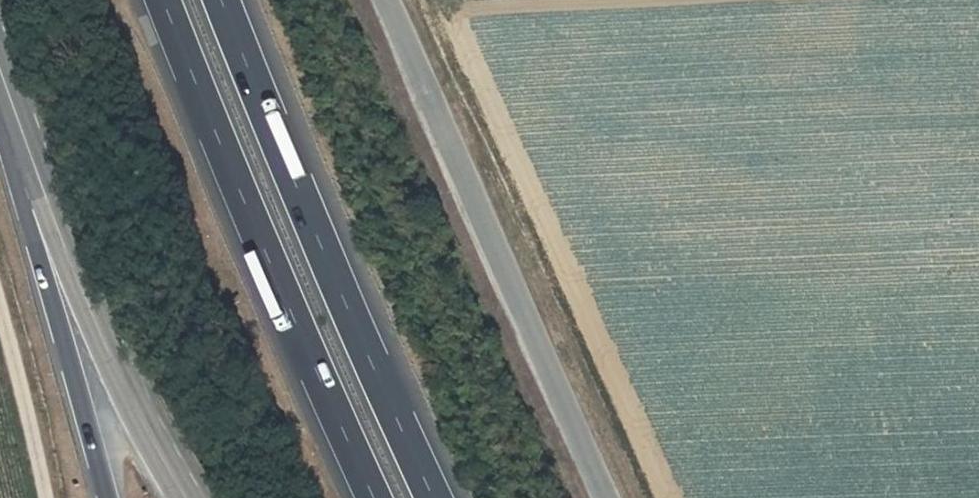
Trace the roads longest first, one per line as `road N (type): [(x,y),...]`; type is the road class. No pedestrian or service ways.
road 1 (residential): [(389,0),(604,497)]
road 2 (motorway): [(435,497),(221,0)]
road 3 (motorway): [(162,0),(374,497)]
road 4 (secondary): [(32,171),(94,320),(186,497)]
road 5 (motorway): [(32,171),(30,237),(113,497)]
road 6 (track): [(0,273),(56,497)]

